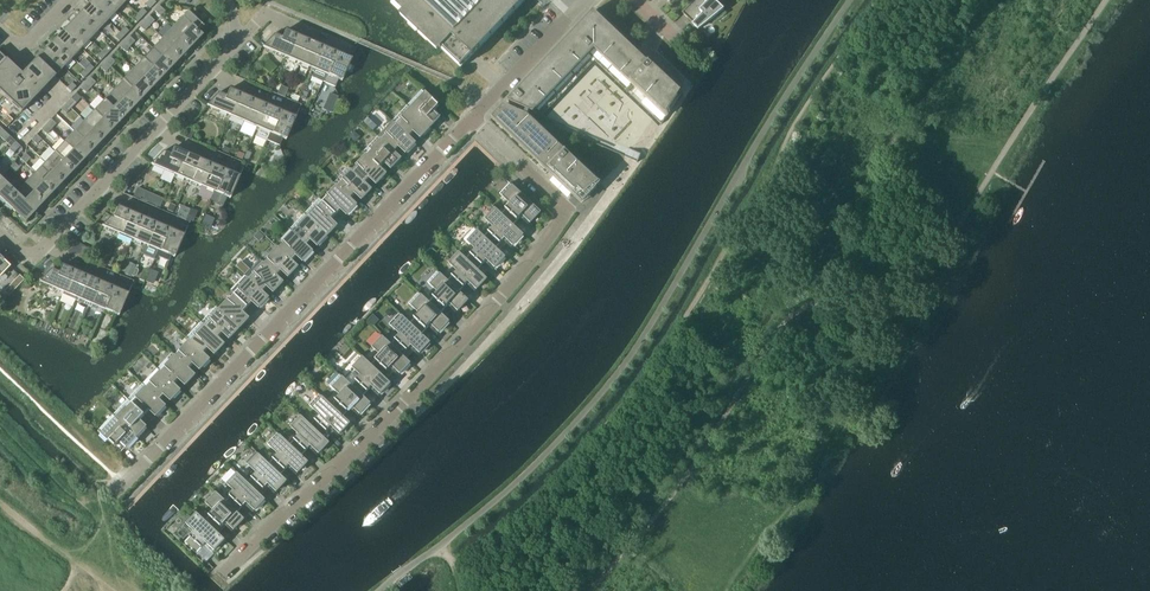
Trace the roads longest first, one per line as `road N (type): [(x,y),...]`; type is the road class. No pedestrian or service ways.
road 1 (residential): [(221,577),(402,405),(559,225),(565,210),(556,198),(472,118)]
road 2 (residential): [(114,497),(472,118)]
road 3 (residential): [(472,118),(577,6)]
road 4 (residential): [(235,42),(264,14),(351,50)]

